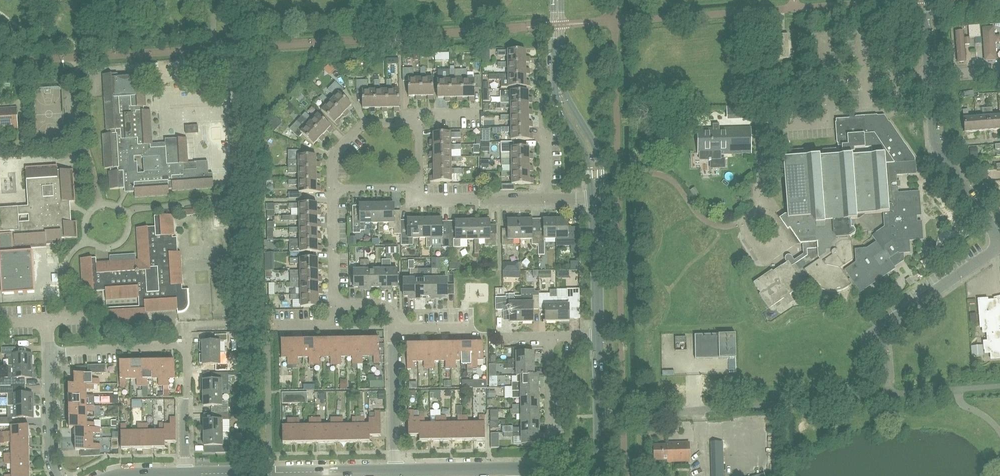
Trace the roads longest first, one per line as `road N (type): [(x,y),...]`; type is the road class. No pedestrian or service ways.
road 1 (unclassified): [(761,205),(760,128),(829,121),(829,83),(929,75)]
road 2 (tertiary): [(597,197),(590,143),(559,98),(558,0)]
road 3 (residential): [(186,399),(187,351),(178,345),(51,351)]
road 4 (residential): [(886,325),(999,245)]
road 5 (tertiary): [(598,333),(597,197)]
road 6 (residential): [(335,191),(335,157),(363,124),(419,122)]
road 7 (residential): [(396,472),(395,342)]
road 8 (residential): [(60,475),(53,461),(51,351)]

